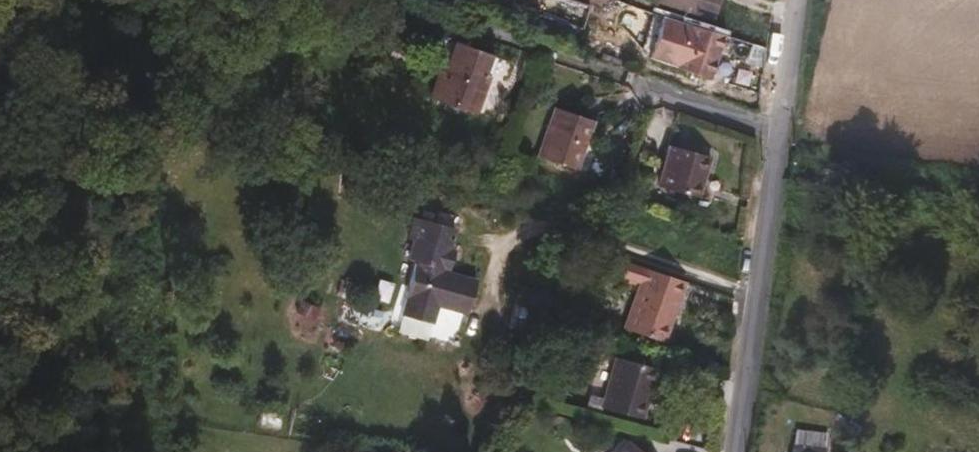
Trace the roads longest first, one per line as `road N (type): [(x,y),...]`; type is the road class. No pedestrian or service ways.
road 1 (unclassified): [(798,0),(737,451)]

